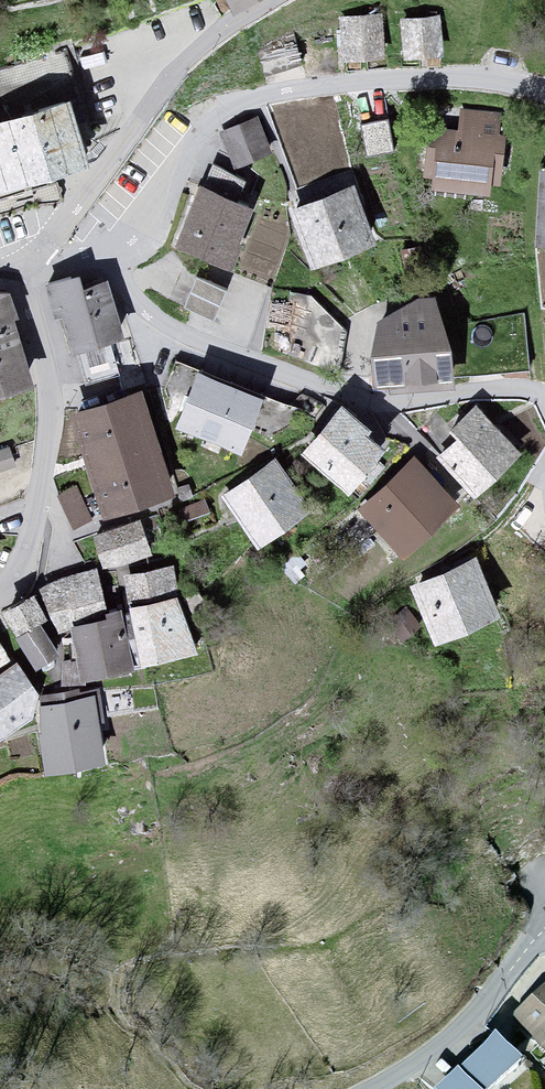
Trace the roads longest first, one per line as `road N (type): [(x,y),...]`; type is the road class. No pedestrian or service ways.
road 1 (residential): [(126,250),(205,126),(258,95),(380,79),(487,80),(544,94)]
road 2 (residential): [(544,406),(529,394),(385,409),(359,400),(174,330),(133,291),(126,250)]
road 3 (unclassified): [(13,267),(48,248),(195,54),(275,0)]
road 4 (unclassified): [(0,596),(26,558),(50,428),(48,382),(13,267)]
road 5 (residential): [(371,1088),(460,1030),(544,932)]

